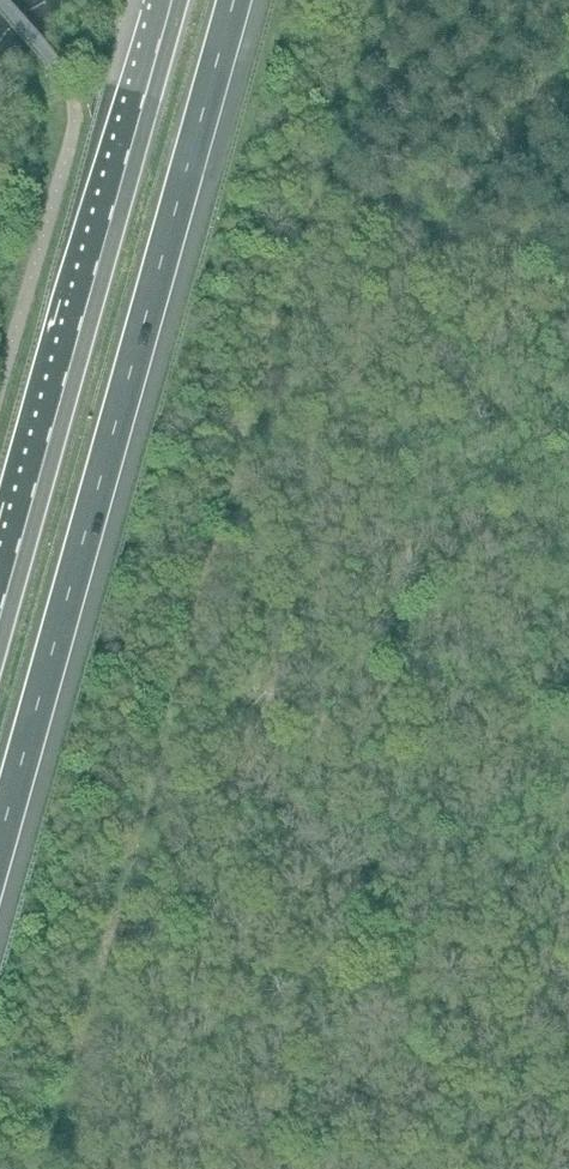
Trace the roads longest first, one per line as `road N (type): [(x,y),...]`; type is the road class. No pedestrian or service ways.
road 1 (motorway): [(0,854),(252,0)]
road 2 (motorway): [(173,0),(0,621)]

